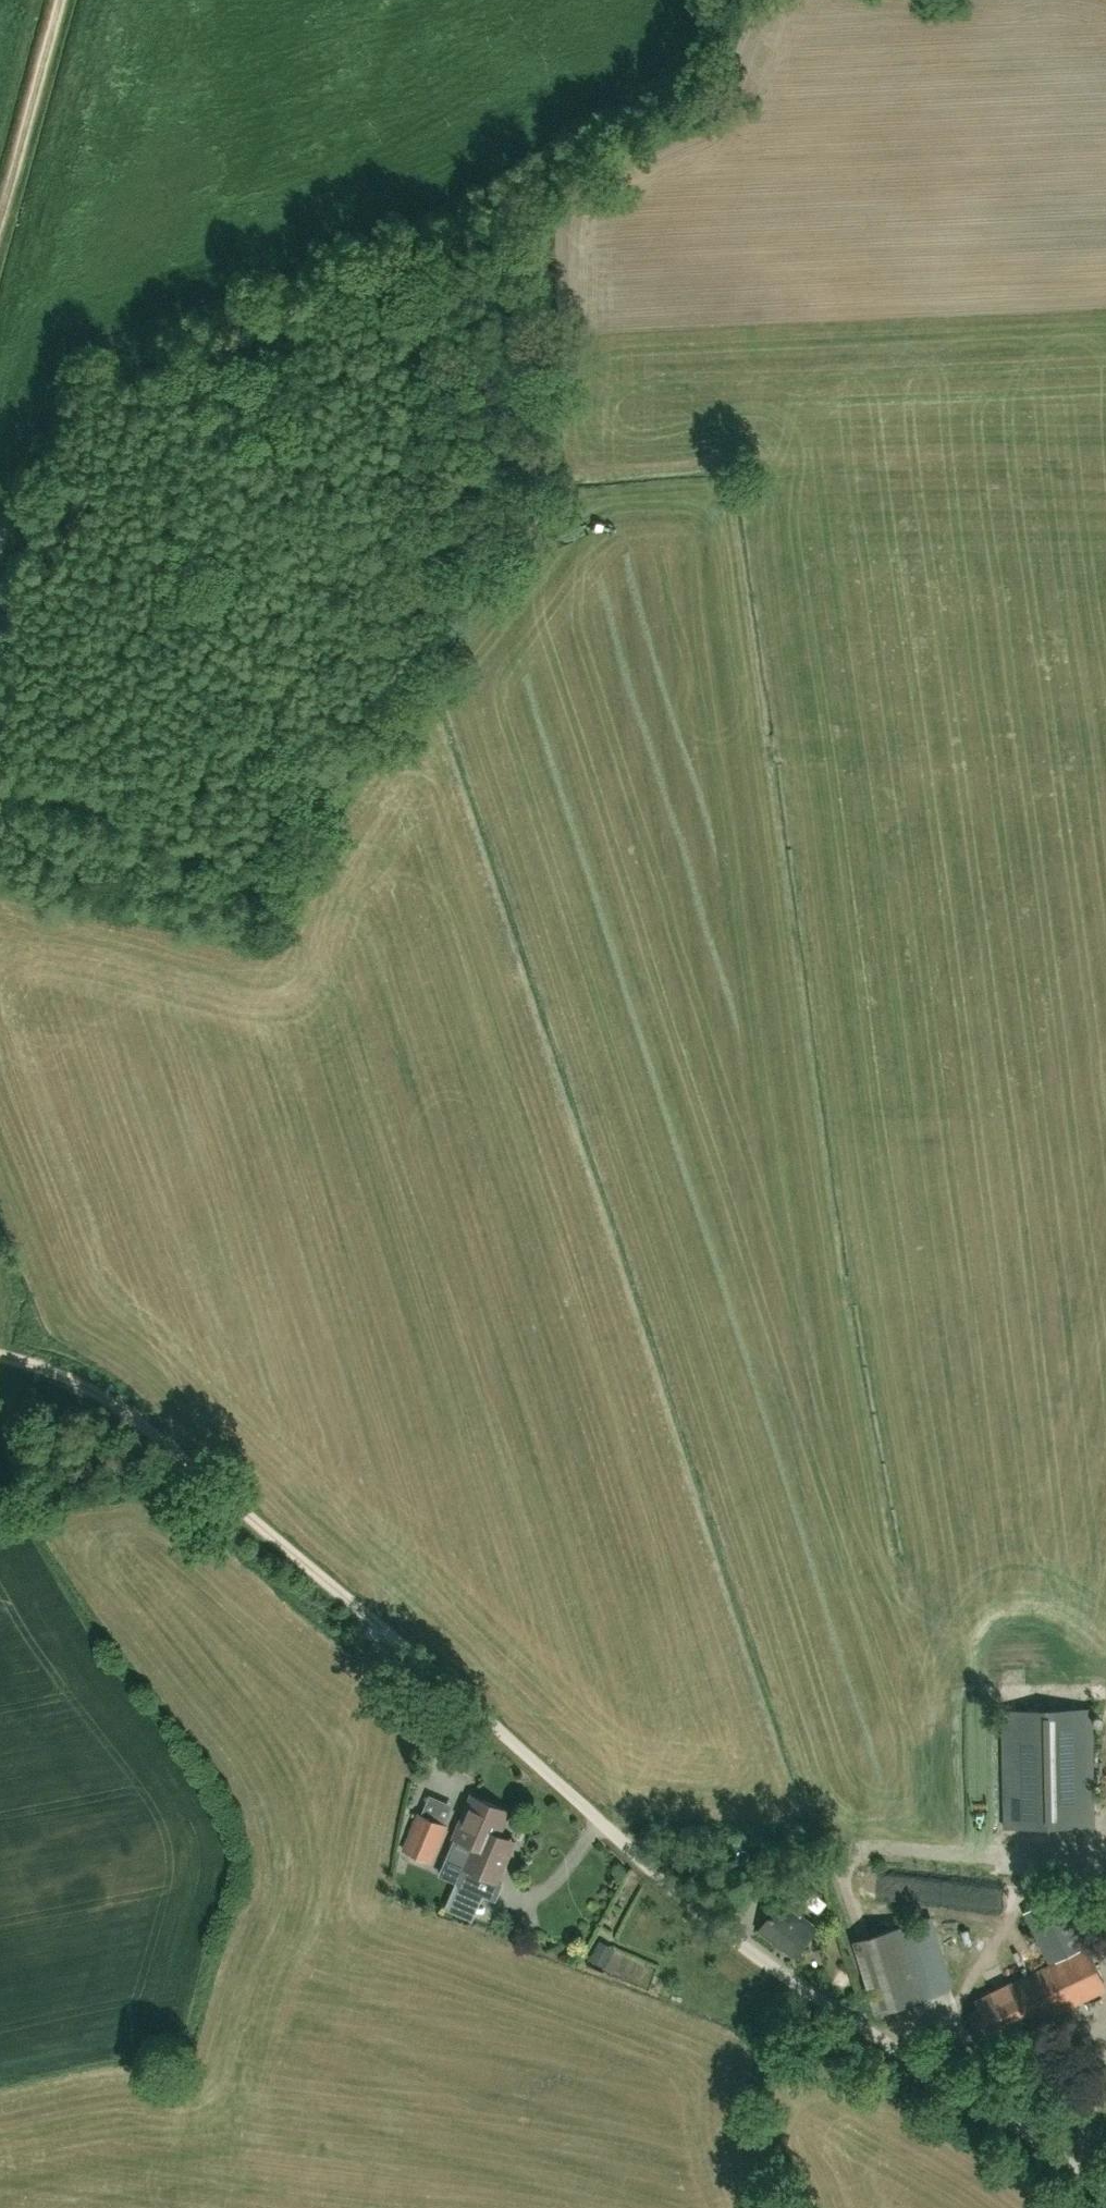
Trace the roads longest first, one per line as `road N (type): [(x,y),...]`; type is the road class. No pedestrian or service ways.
road 1 (unclassified): [(1105,2200),(746,1948),(427,1668)]
road 2 (track): [(0,1351),(46,1365),(128,1411),(427,1668)]
road 3 (unclassified): [(0,224),(62,0)]

